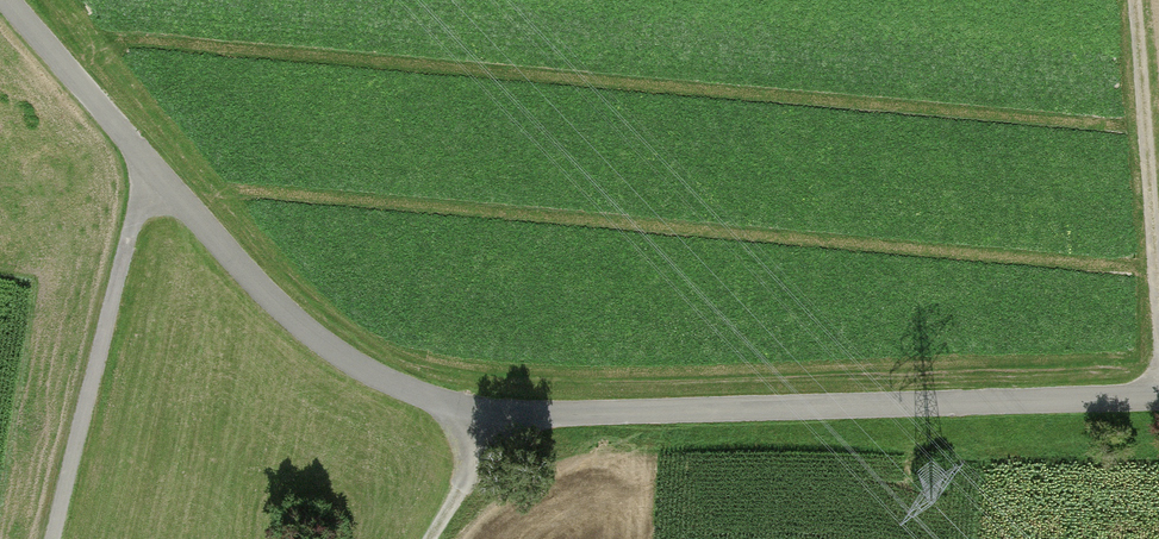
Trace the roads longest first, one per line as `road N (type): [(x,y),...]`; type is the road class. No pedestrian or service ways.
road 1 (unclassified): [(3,0),(247,273),(316,340),(394,385),(487,414),(570,417),(1158,399)]
road 2 (track): [(157,175),(132,235),(52,538)]
road 3 (track): [(1158,323),(1132,0)]
road 4 (track): [(487,414),(434,538)]

